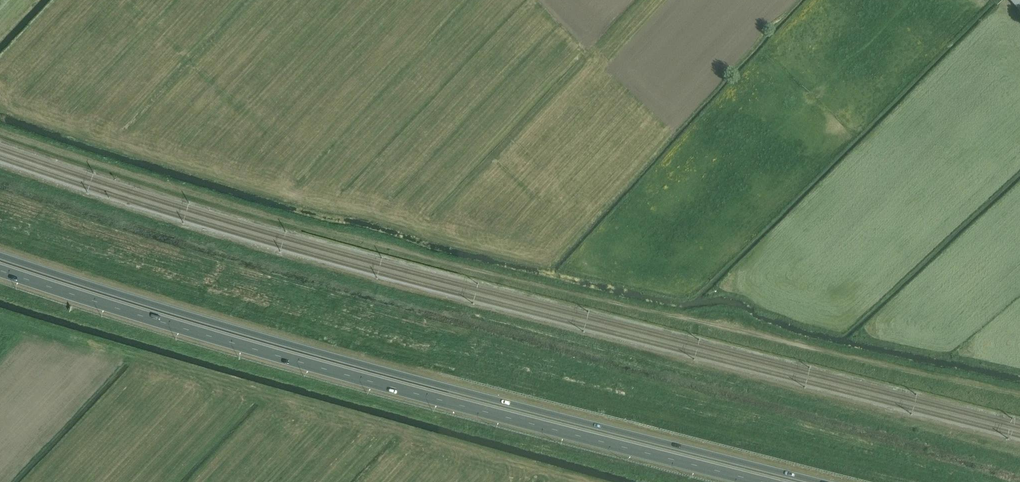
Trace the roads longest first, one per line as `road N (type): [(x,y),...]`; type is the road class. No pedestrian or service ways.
road 1 (trunk): [(818,481),(324,355),(0,254)]
road 2 (trunk): [(0,270),(365,381),(764,481)]

